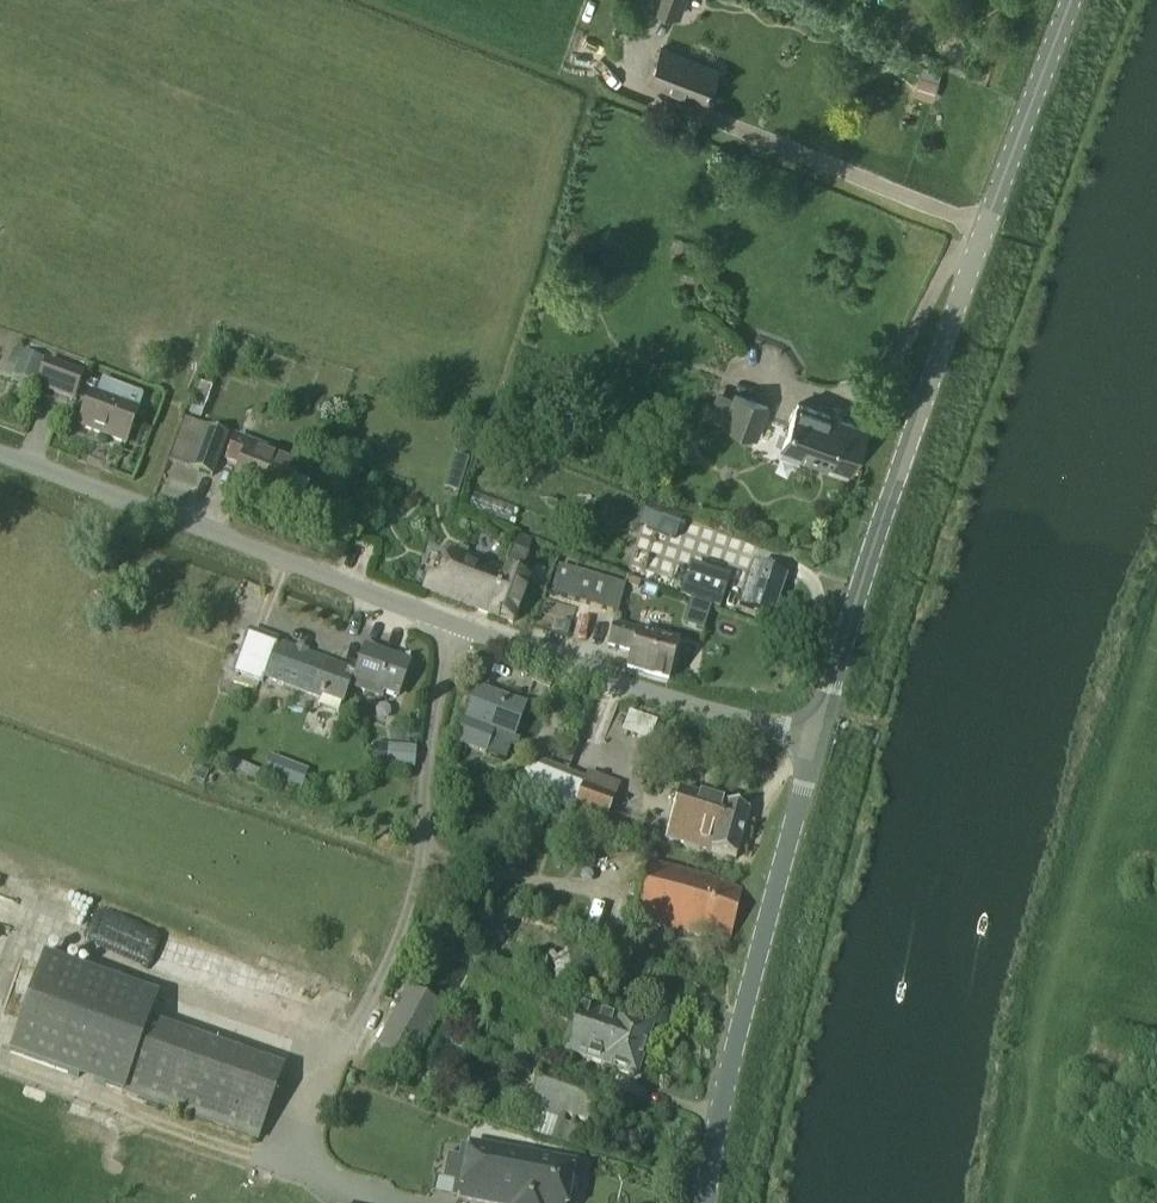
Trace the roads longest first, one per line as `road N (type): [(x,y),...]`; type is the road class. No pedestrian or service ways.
road 1 (unclassified): [(812,742),(583,673),(0,453)]
road 2 (tertiary): [(812,742),(882,518),(1074,0)]
road 3 (tertiary): [(705,1202),(729,1067),(812,742)]

